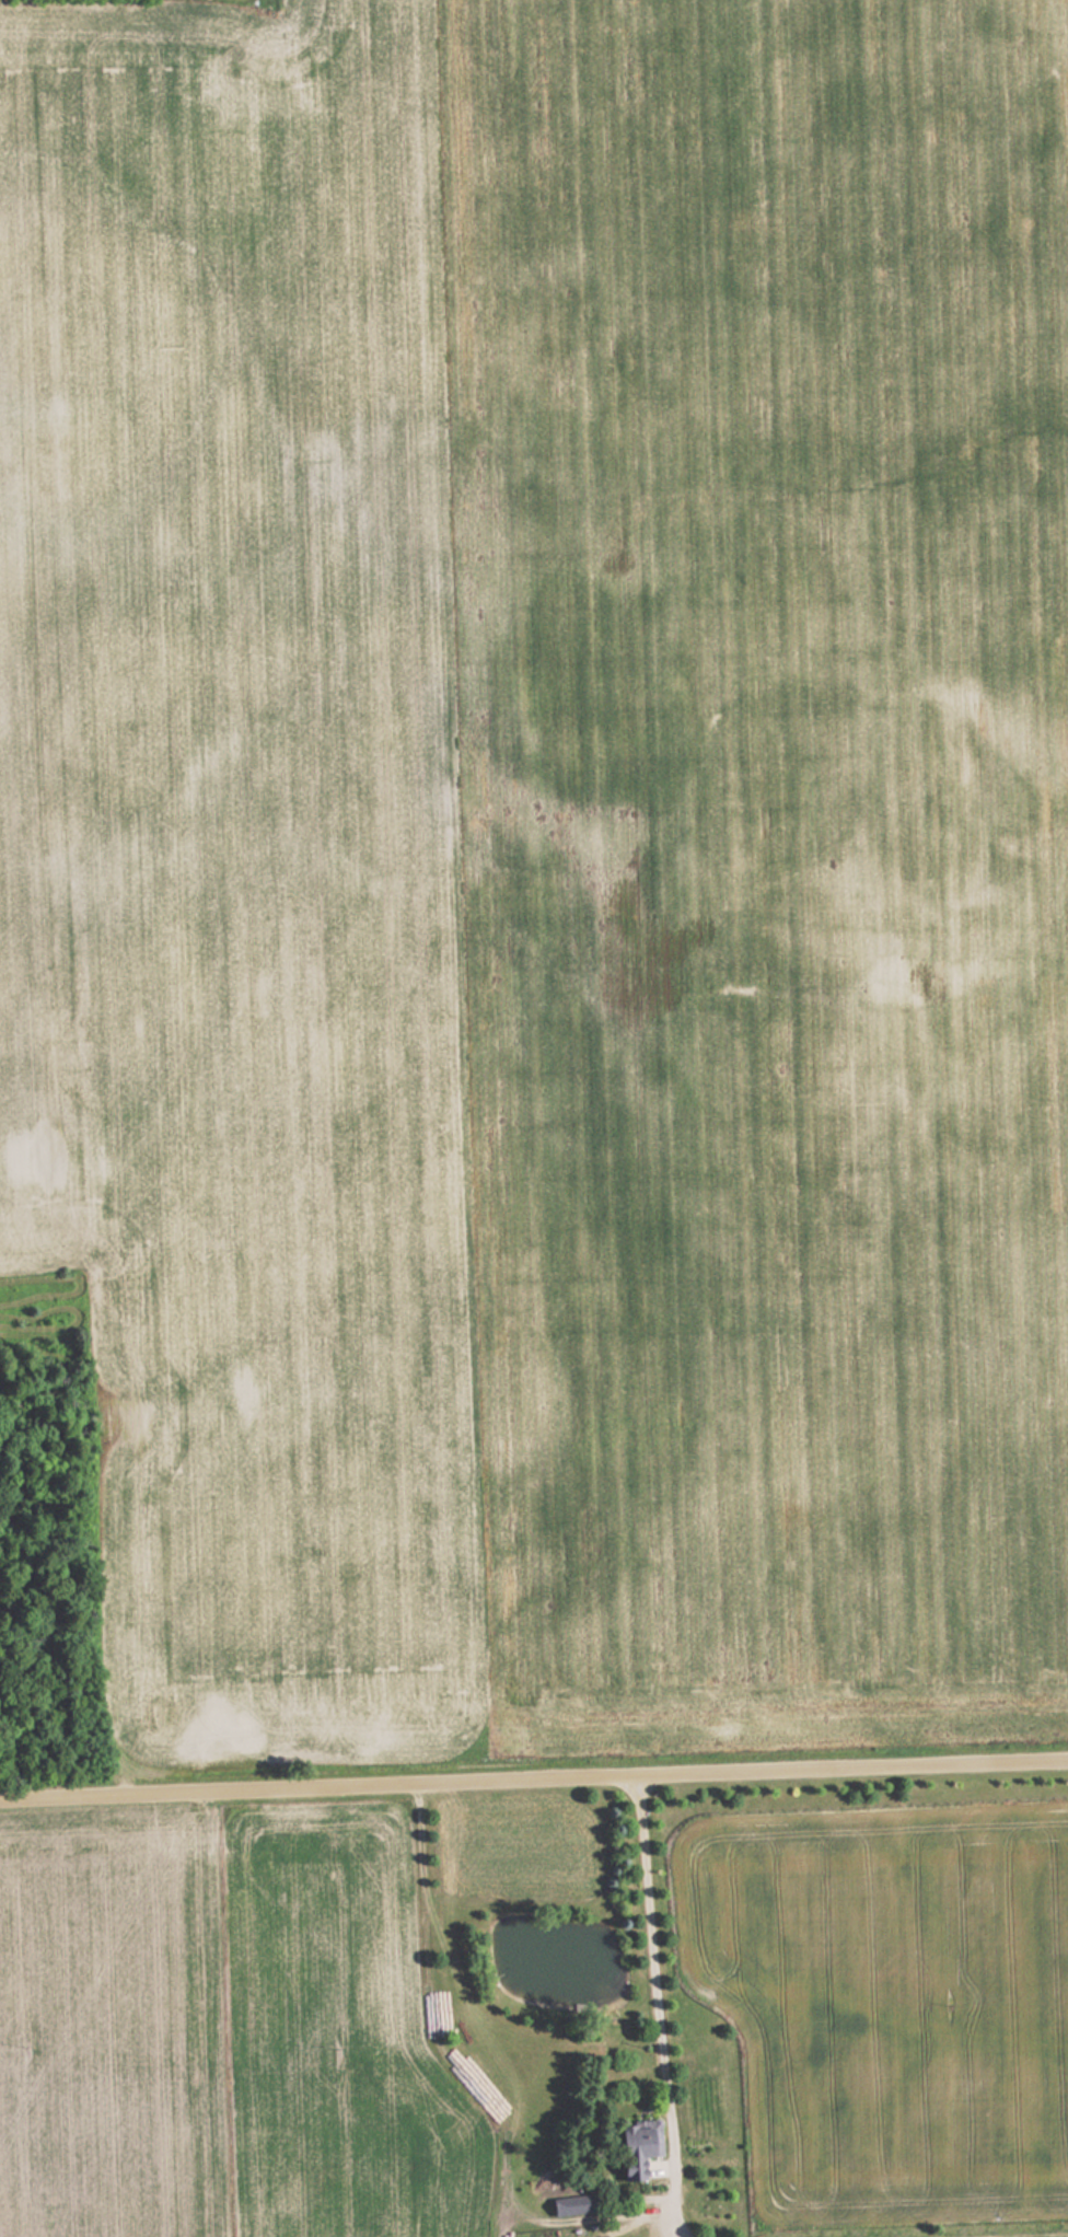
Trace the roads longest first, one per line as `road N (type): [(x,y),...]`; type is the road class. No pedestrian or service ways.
road 1 (residential): [(0,1797),(1067,1755)]

